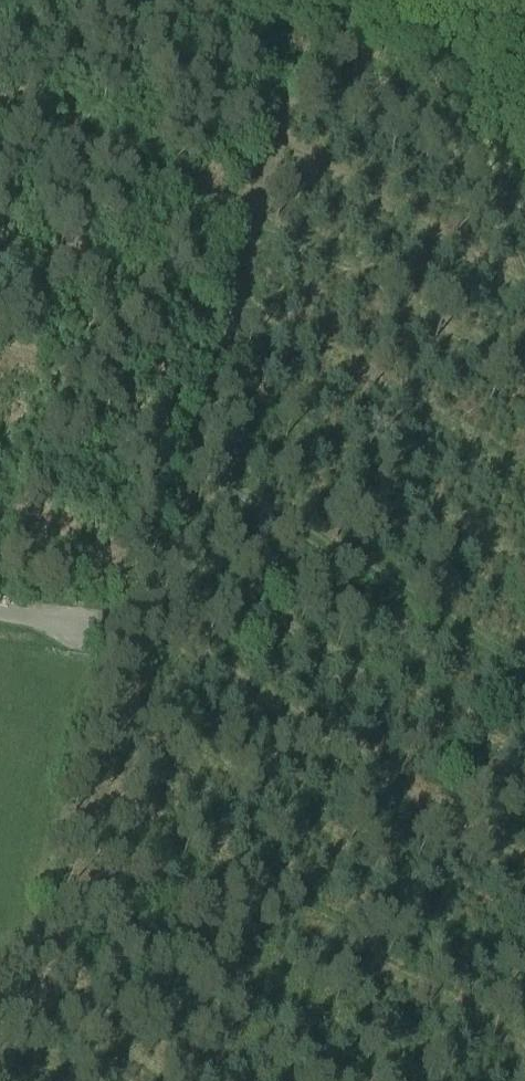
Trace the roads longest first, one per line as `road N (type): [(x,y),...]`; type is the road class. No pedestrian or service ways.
road 1 (track): [(524,671),(183,473),(104,624),(80,624)]
road 2 (track): [(183,473),(283,5)]

